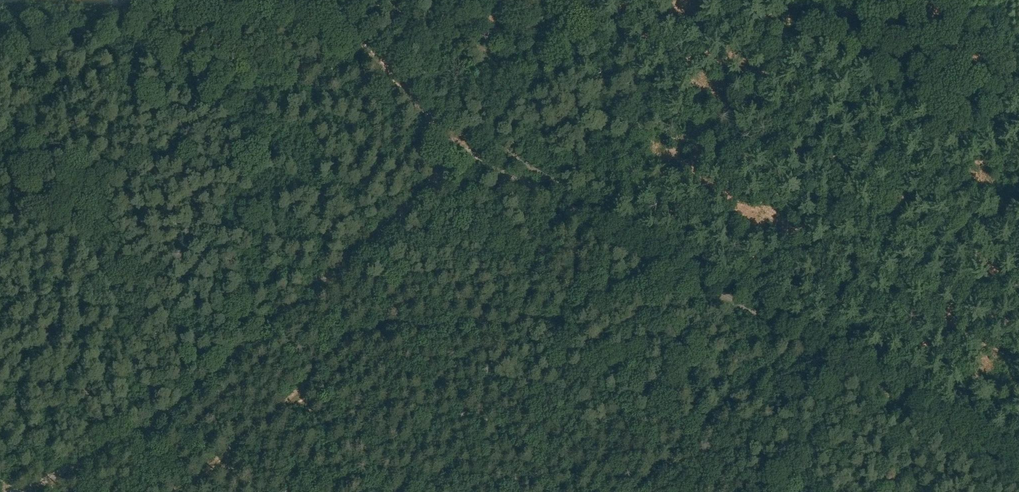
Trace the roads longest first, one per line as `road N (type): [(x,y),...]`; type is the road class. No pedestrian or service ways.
road 1 (unclassified): [(1018,460),(462,149)]
road 2 (unclassified): [(23,491),(179,405),(408,207),(443,153)]
road 3 (track): [(174,491),(221,463),(295,397),(358,471),(394,491)]
road 4 (track): [(631,491),(708,421),(552,316)]
road 5 (track): [(384,332),(552,316),(644,276),(659,260)]
road 6 (track): [(400,353),(458,406),(559,456),(608,491)]
road 7 (unclassified): [(443,134),(425,103),(328,0)]
road 8 (track): [(295,397),(358,338),(384,332),(400,353)]
road 9 (track): [(799,491),(848,364)]
road 10 (track): [(708,421),(797,336)]

